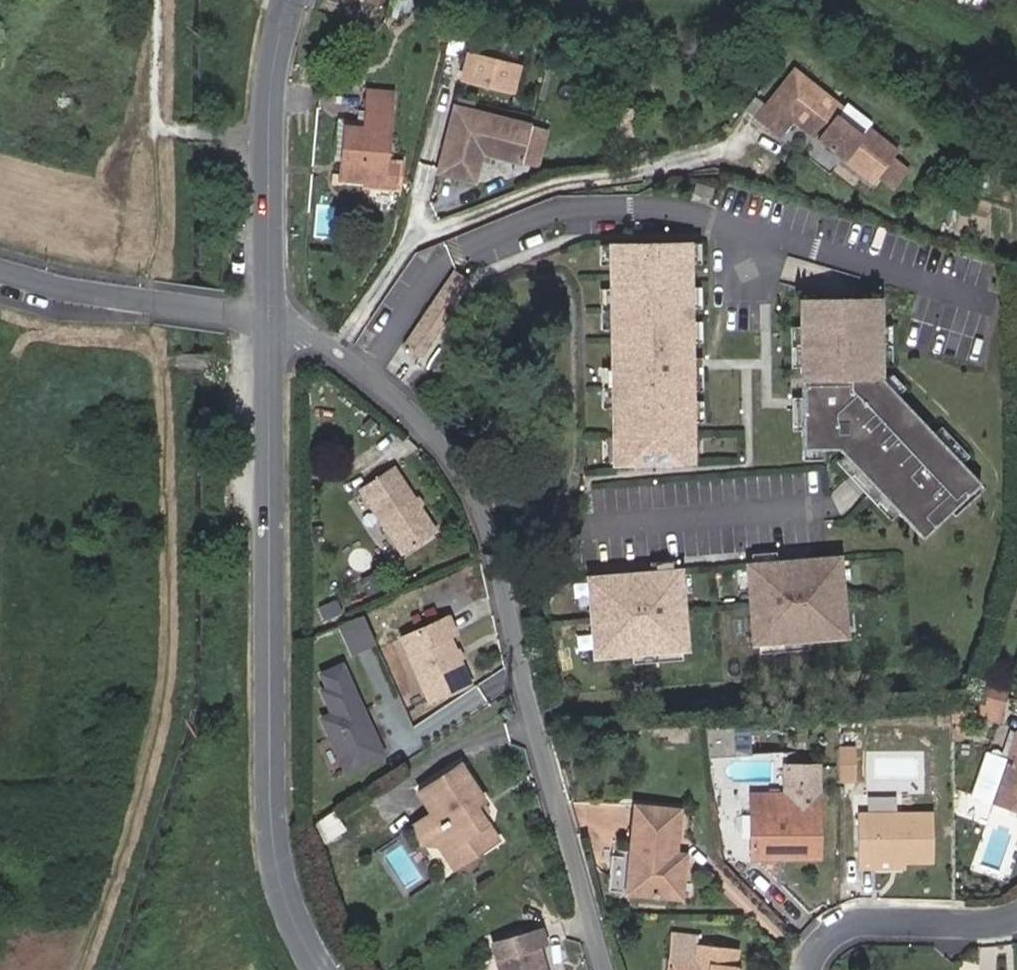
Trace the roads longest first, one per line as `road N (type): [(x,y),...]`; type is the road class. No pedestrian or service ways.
road 1 (residential): [(268,292),(469,473),(486,510),(603,969)]
road 2 (unclassified): [(325,969),(285,895),(273,840),(268,292)]
road 3 (residential): [(290,0),(268,102),(268,292)]
road 4 (residential): [(1016,913),(939,924),(859,918),(826,935),(807,969)]

